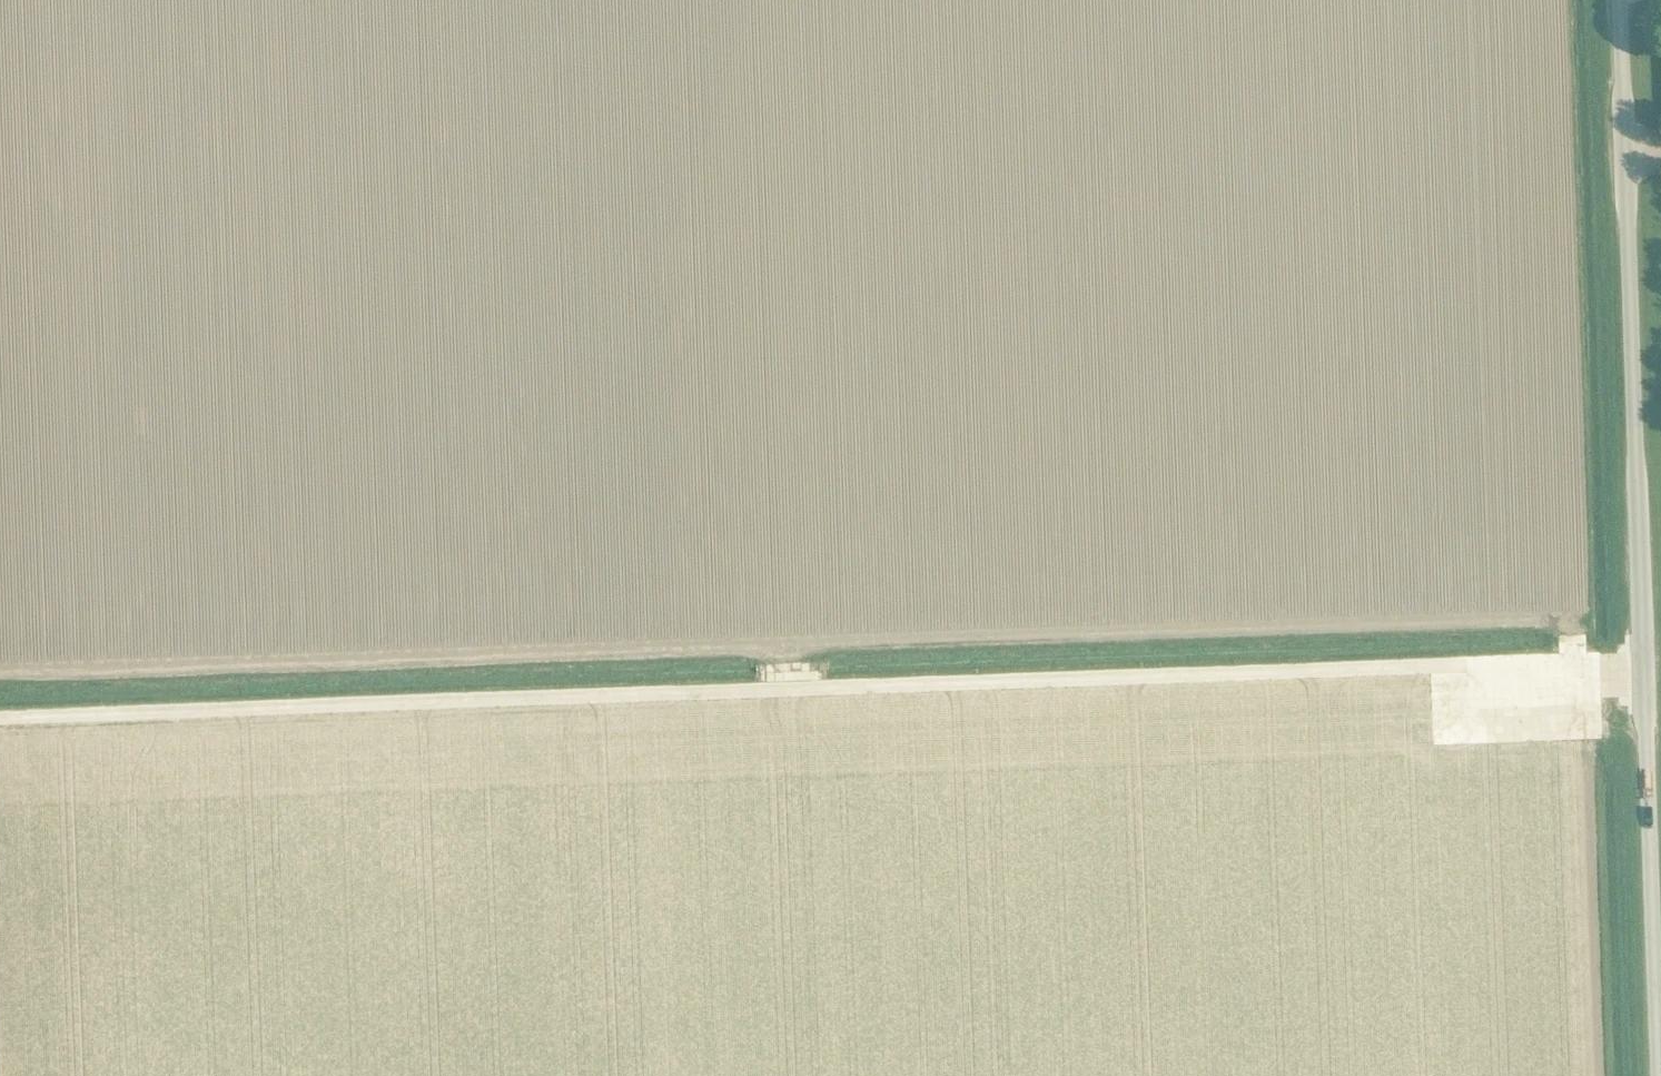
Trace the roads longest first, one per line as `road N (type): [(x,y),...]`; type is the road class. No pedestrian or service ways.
road 1 (unclassified): [(1658,1075),(1616,0)]

